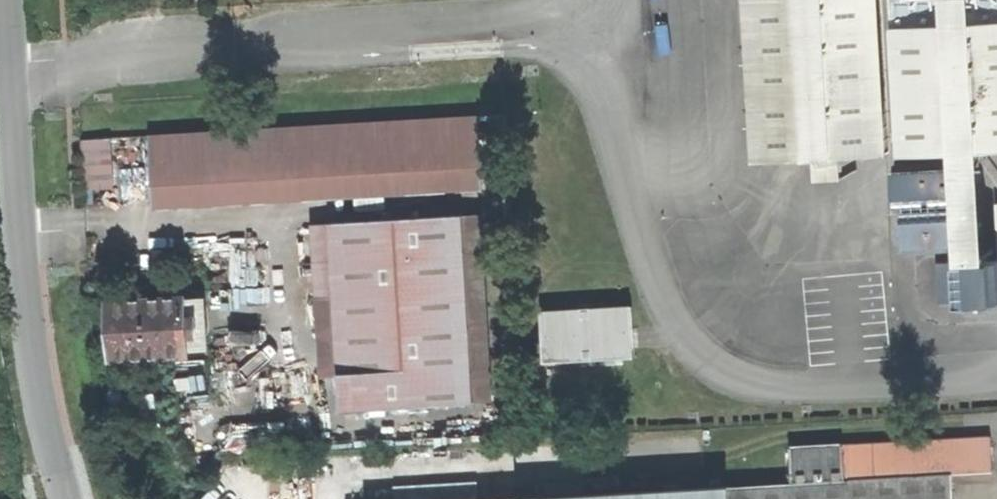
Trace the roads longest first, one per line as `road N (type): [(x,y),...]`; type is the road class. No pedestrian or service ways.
road 1 (unclassified): [(69,498),(35,322),(11,0)]

